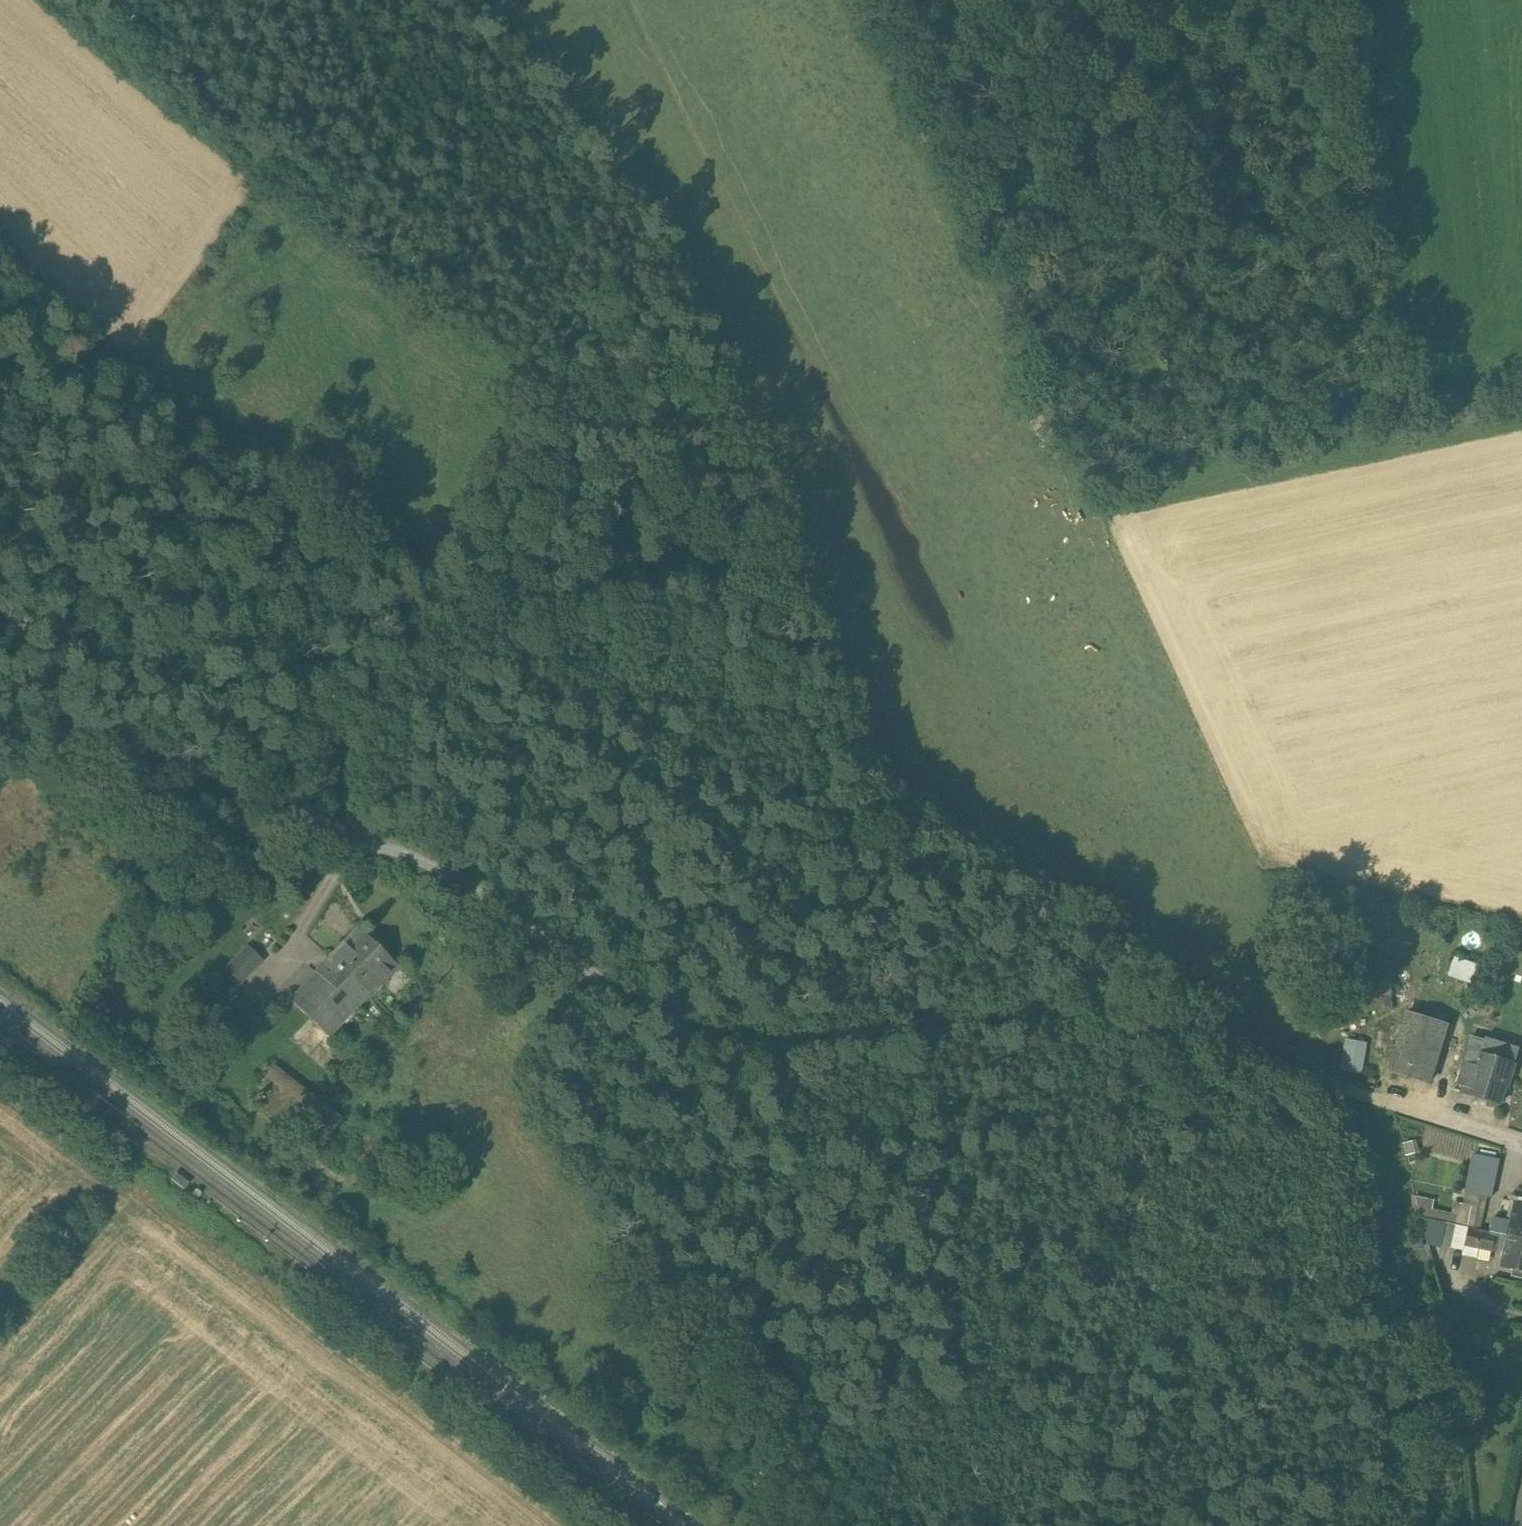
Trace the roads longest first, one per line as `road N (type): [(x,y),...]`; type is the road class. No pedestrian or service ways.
road 1 (unclassified): [(358,834),(497,901),(660,1016),(724,1039),(771,1046),(1082,1011),(1159,1019),(1266,1051),(1357,1092),(1521,1141)]
road 2 (track): [(371,652),(345,793),(358,834)]

